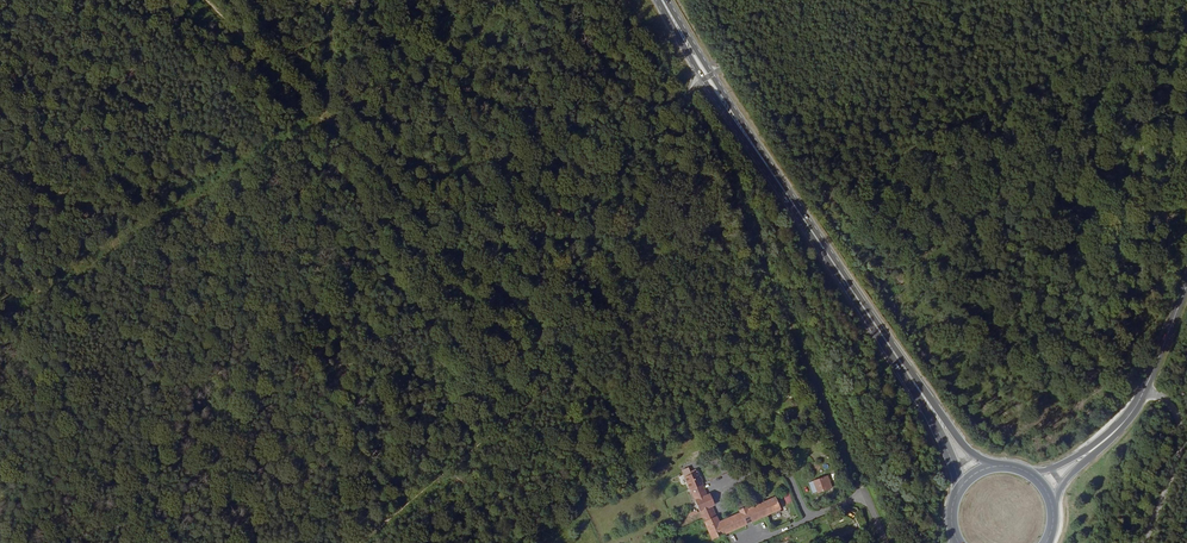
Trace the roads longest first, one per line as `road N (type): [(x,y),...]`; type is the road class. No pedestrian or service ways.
road 1 (track): [(329,121),(577,367),(745,222)]
road 2 (unclassified): [(885,542),(692,103)]
road 3 (primary): [(662,0),(915,385)]
road 4 (track): [(329,121),(0,329)]
road 5 (track): [(577,367),(365,542)]
road 6 (track): [(329,121),(525,0)]
road 7 (track): [(209,0),(329,121)]

